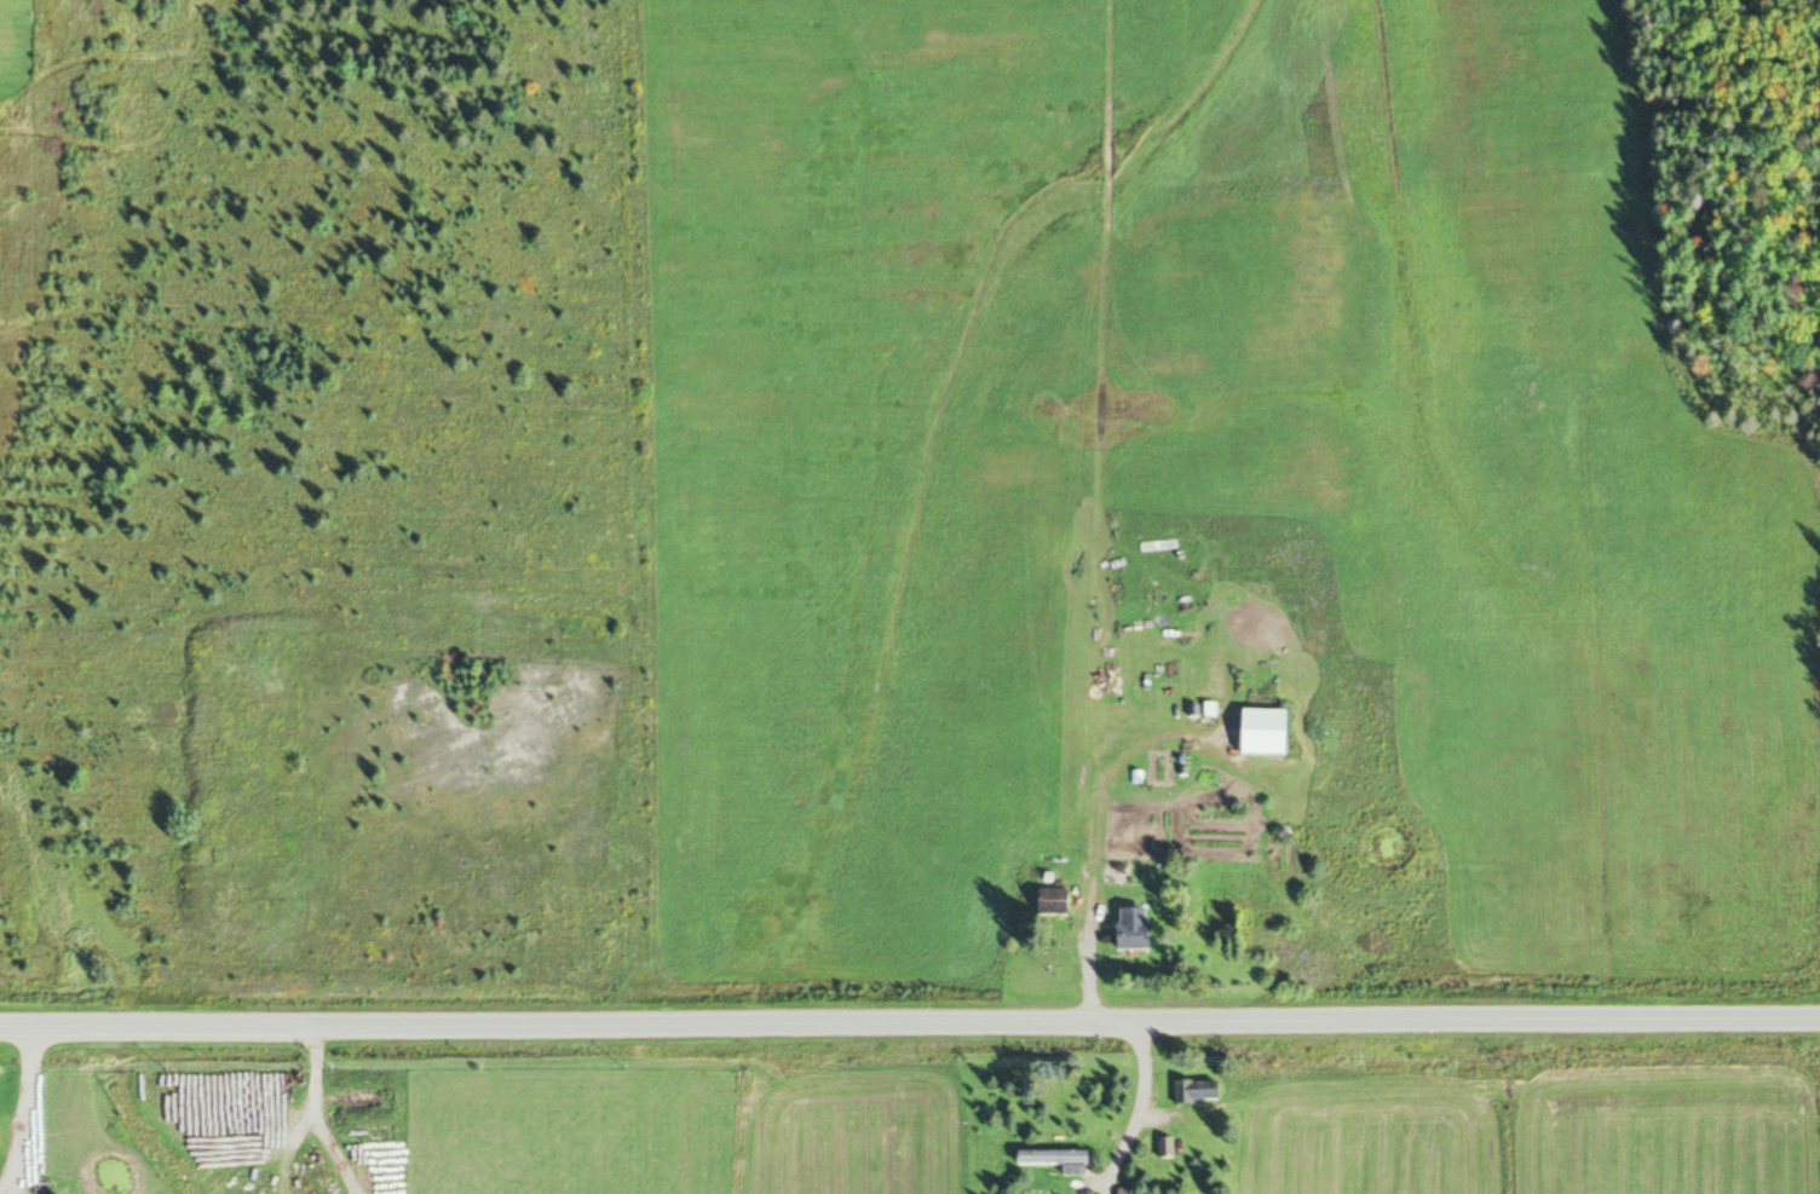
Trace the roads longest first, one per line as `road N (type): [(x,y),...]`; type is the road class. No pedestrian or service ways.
road 1 (residential): [(1819,1015),(0,1025)]

